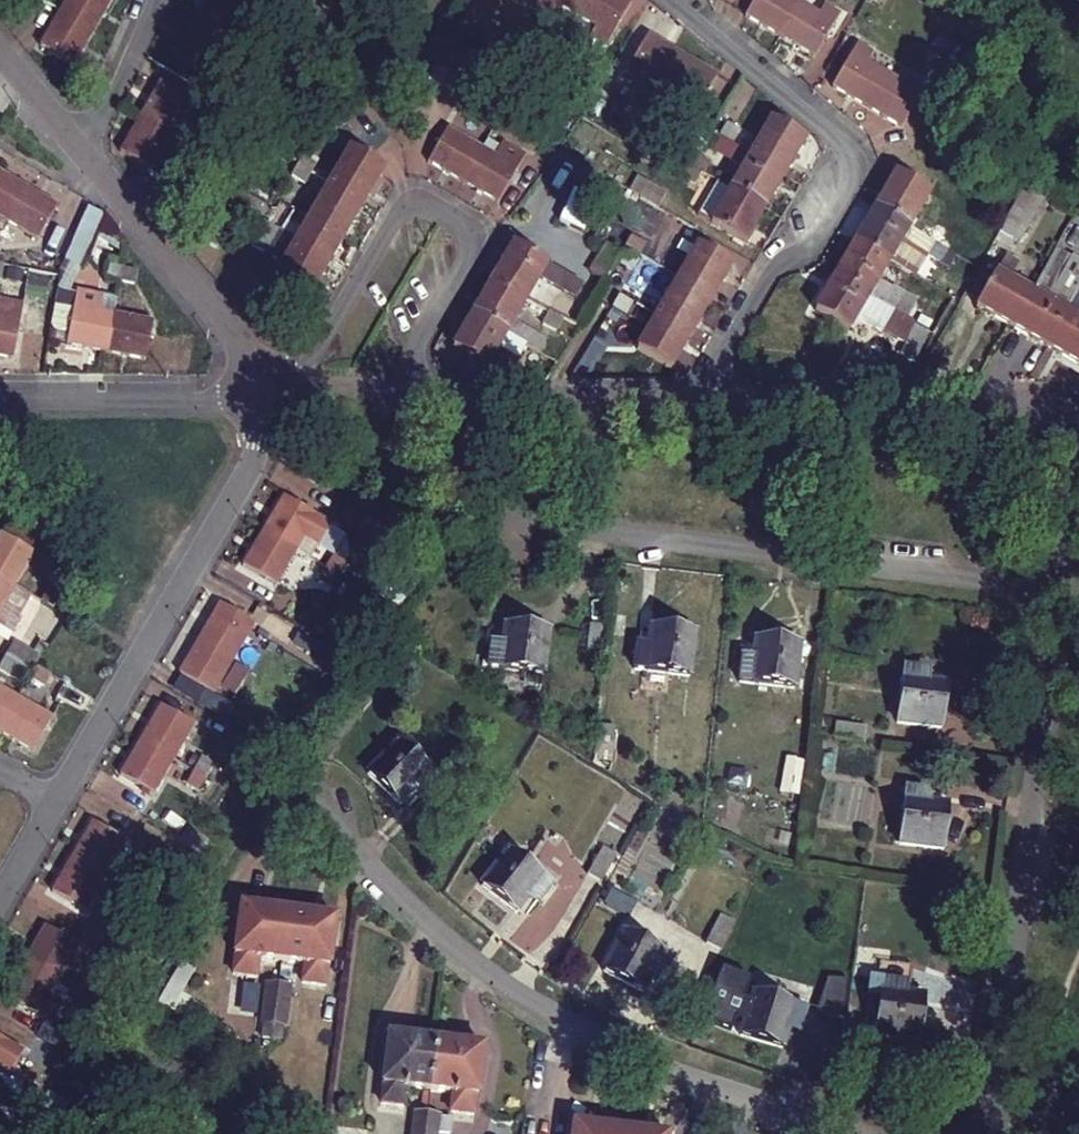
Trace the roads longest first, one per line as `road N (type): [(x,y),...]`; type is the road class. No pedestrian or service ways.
road 1 (residential): [(863,1133),(623,1045),(526,997),(480,967),(310,803)]
road 2 (residential): [(1053,588),(539,523),(508,531)]
road 3 (residential): [(989,1133),(1053,588)]
road 4 (residential): [(703,396),(772,271),(818,241),(853,171),(841,138),(676,0)]
road 5 (residential): [(391,392),(468,257),(453,218),(429,209),(411,208),(395,220),(321,345),(282,378)]
road 6 (residential): [(55,805),(254,446),(258,419)]
road 7 (residential): [(703,396),(1070,401)]
road 8 (residential): [(391,392),(703,396)]
road 9 (residential): [(80,145),(240,337),(251,368)]
road 10 (residential): [(0,391),(234,396)]
road 11 (residential): [(1053,588),(1070,401)]
road 12 (residential): [(80,145),(145,0)]
road 13 (residential): [(0,53),(80,145)]

